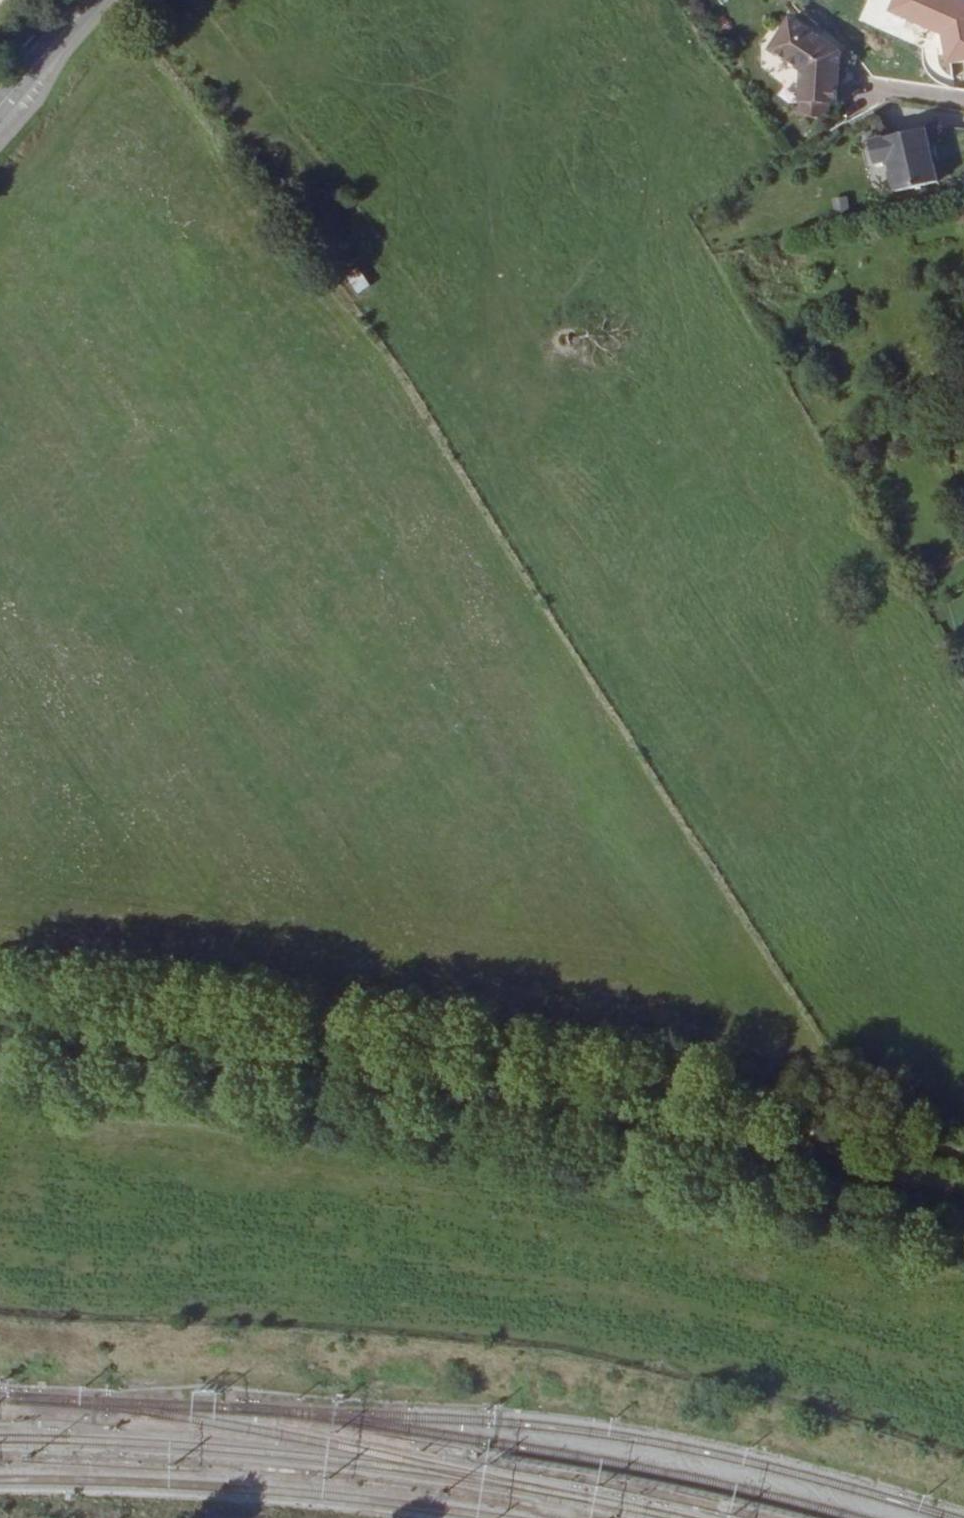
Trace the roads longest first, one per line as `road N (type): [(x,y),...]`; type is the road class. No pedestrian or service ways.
road 1 (unclassified): [(94,0),(0,108)]

